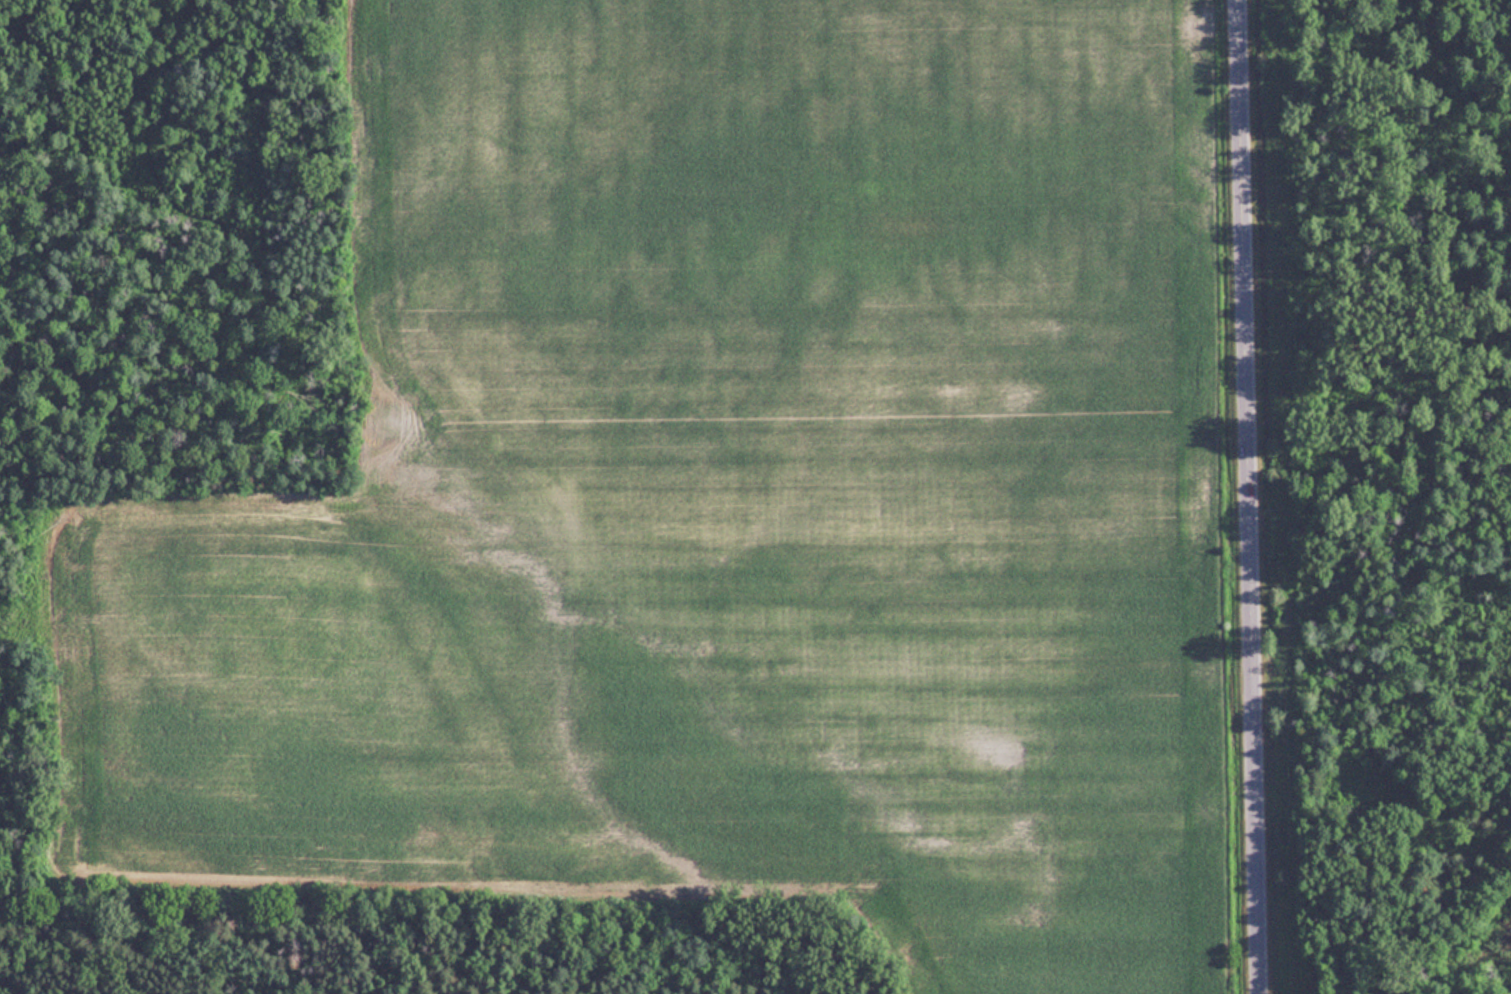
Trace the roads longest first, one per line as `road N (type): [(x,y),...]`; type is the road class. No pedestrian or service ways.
road 1 (residential): [(1258,993),(1237,0)]

